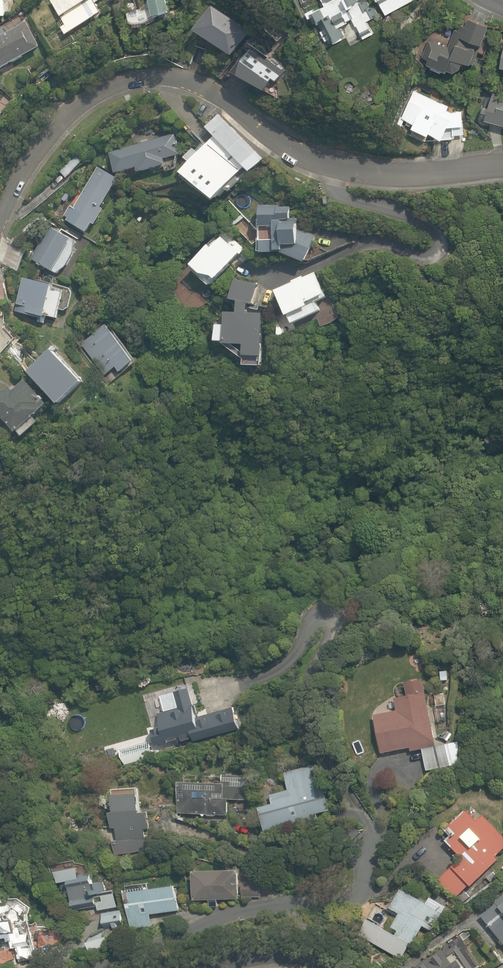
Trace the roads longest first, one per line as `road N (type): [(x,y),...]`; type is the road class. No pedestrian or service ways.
road 1 (residential): [(0,224),(34,151),(85,104),(147,80),(192,86),(334,165),(502,171)]
road 2 (residential): [(373,823),(368,880),(342,900),(292,904),(99,967)]

